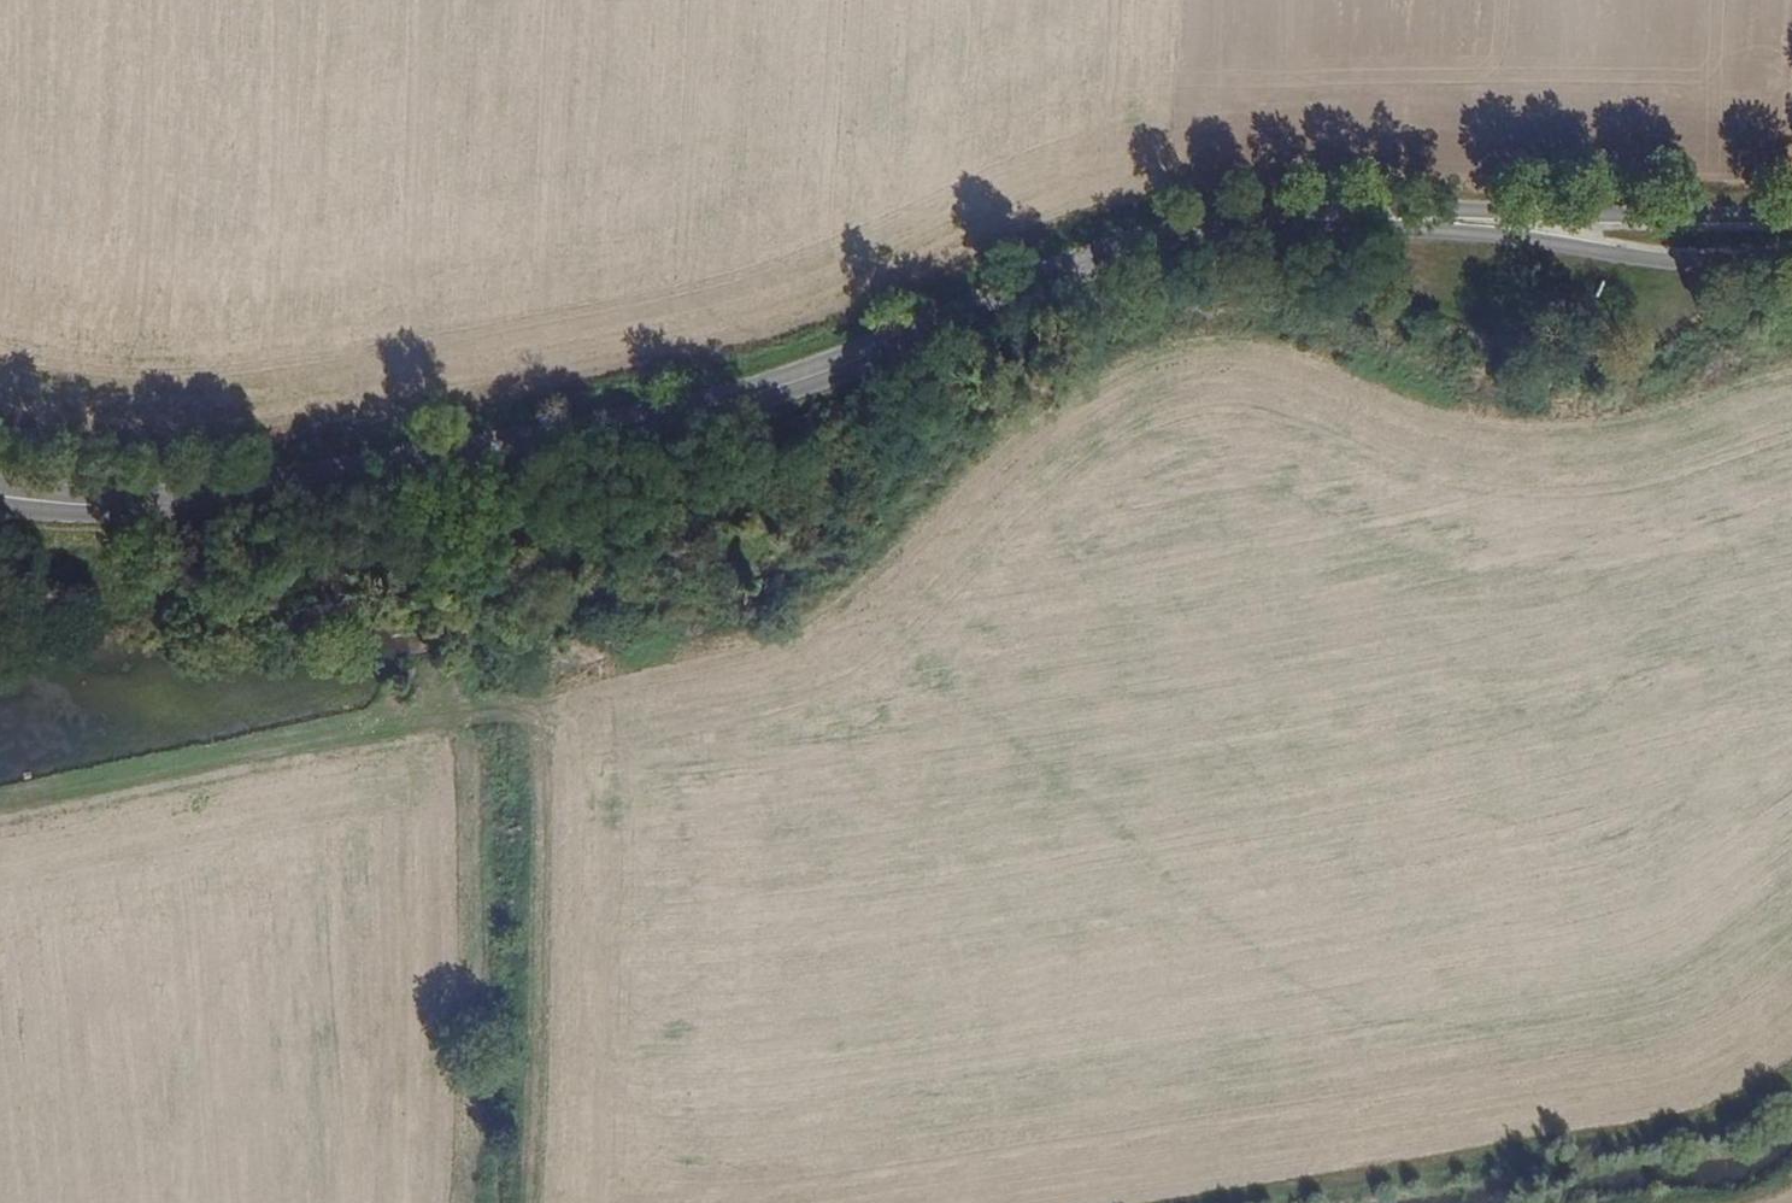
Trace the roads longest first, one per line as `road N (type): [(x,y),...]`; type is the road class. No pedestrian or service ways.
road 1 (tertiary): [(1791,219),(1374,220),(1221,232),(1067,270),(824,372),(703,410),(185,502),(108,508),(30,502)]
road 2 (track): [(536,1202),(551,772),(545,725),(528,712),(410,722),(0,804)]

